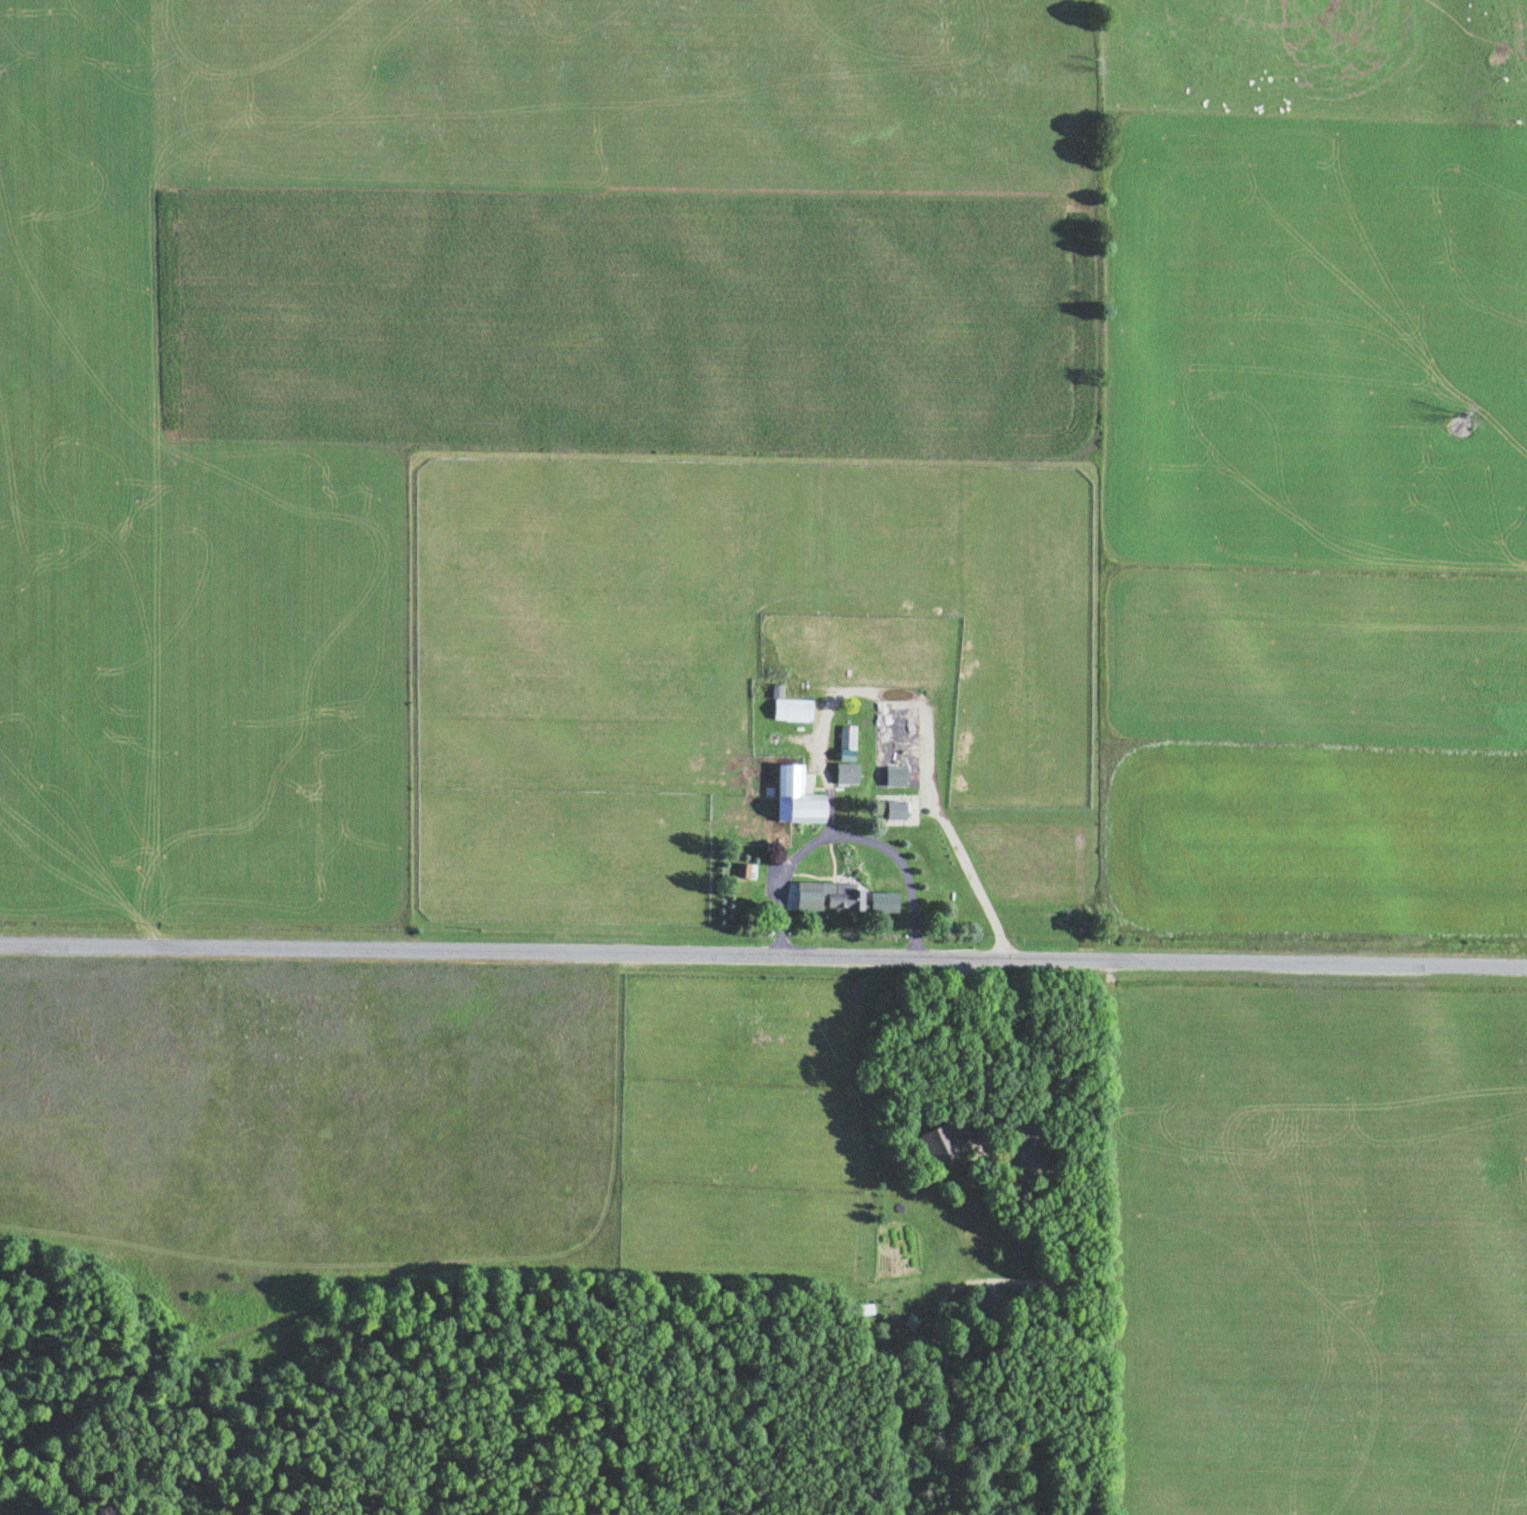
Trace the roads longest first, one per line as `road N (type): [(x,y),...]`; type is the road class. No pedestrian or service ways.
road 1 (residential): [(1526,968),(0,937)]

